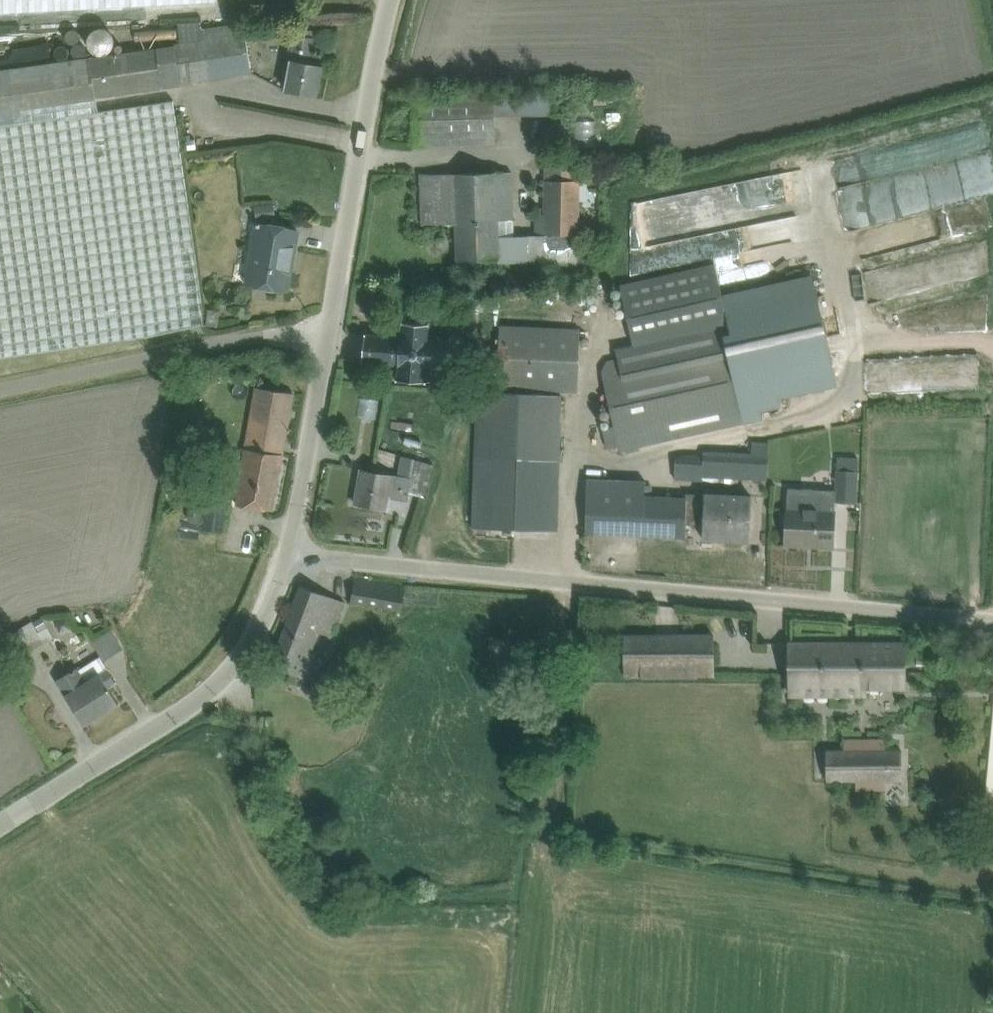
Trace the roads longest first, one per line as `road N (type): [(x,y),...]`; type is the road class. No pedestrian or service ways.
road 1 (unclassified): [(287,556),(992,621)]
road 2 (tertiary): [(287,556),(262,627),(199,700),(0,824)]
road 3 (tertiary): [(391,0),(327,335)]
road 4 (unclassified): [(0,389),(259,337),(327,335)]
road 5 (tertiary): [(327,335),(287,556)]

